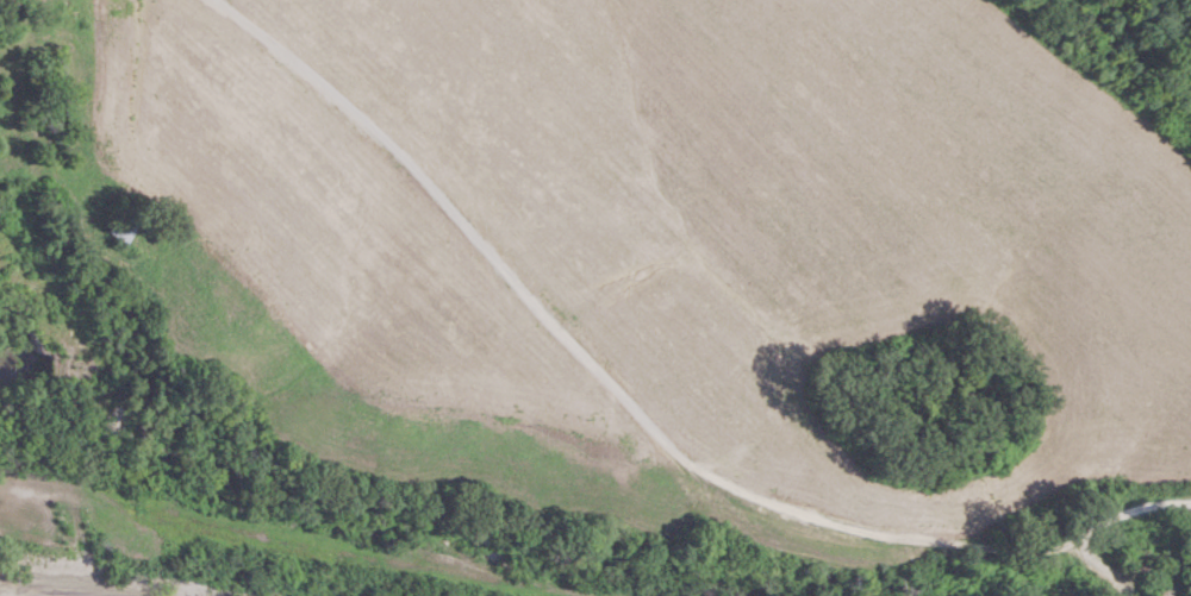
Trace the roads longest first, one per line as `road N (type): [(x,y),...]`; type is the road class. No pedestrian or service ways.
road 1 (residential): [(1190,499),(1124,512),(1072,542),(1035,552),(811,520),(721,483),(665,445),(398,153),(210,0)]
road 2 (residential): [(0,513),(70,504),(167,513),(372,562),(620,595)]

